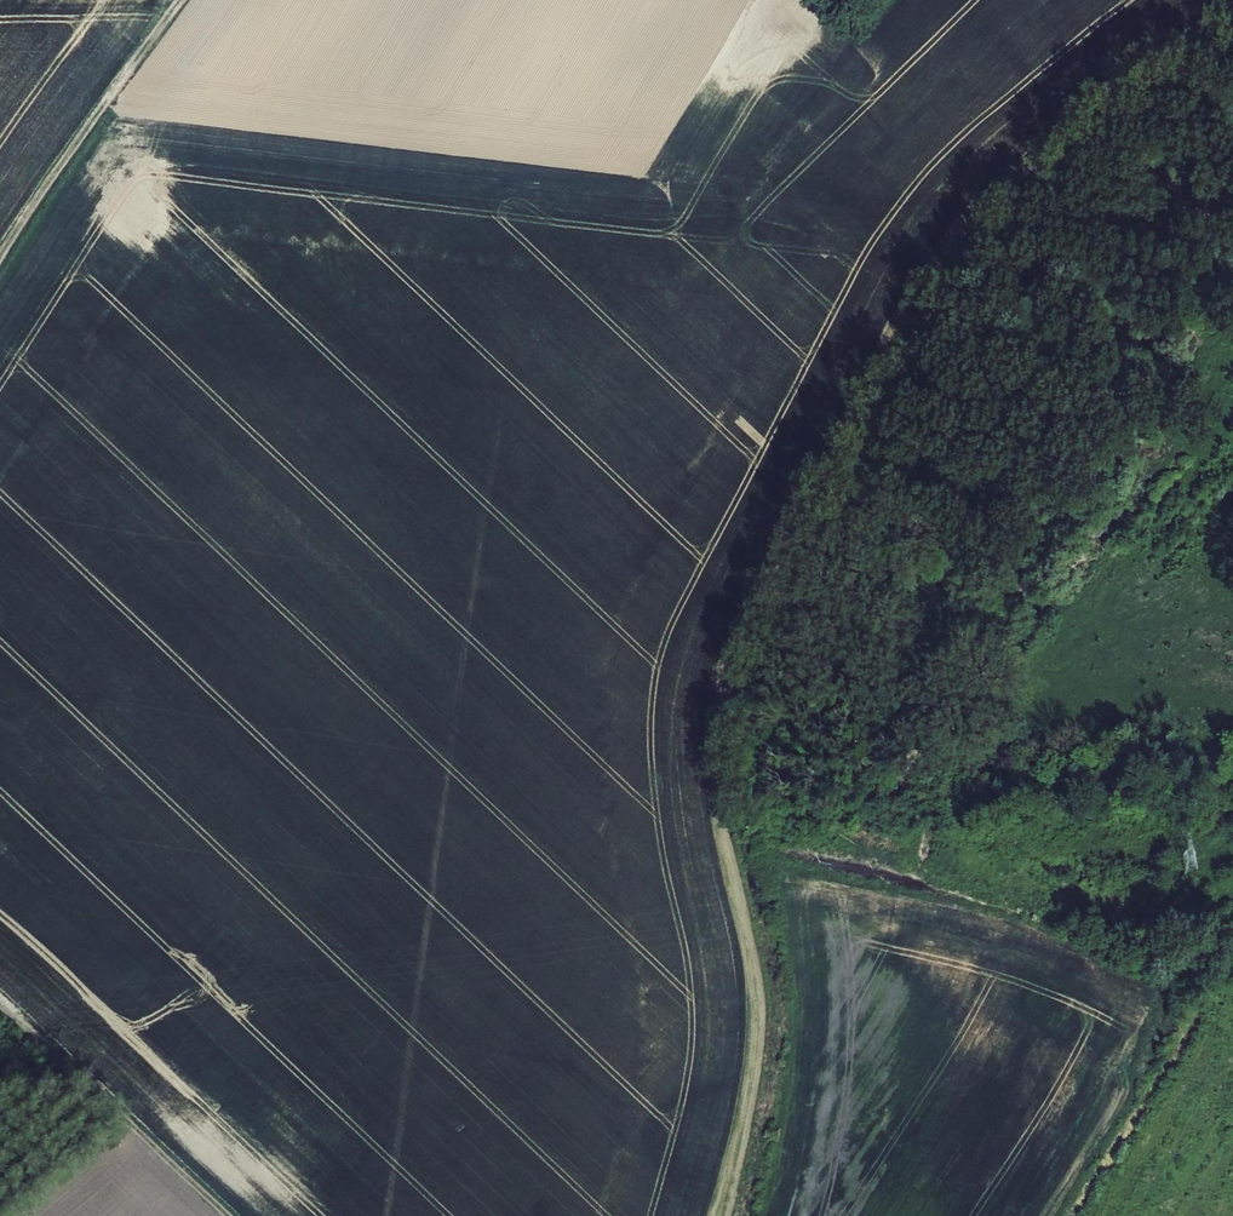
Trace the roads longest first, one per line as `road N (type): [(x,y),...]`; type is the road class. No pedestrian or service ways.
road 1 (track): [(178,0),(0,264)]
road 2 (track): [(228,1215),(0,1009)]

